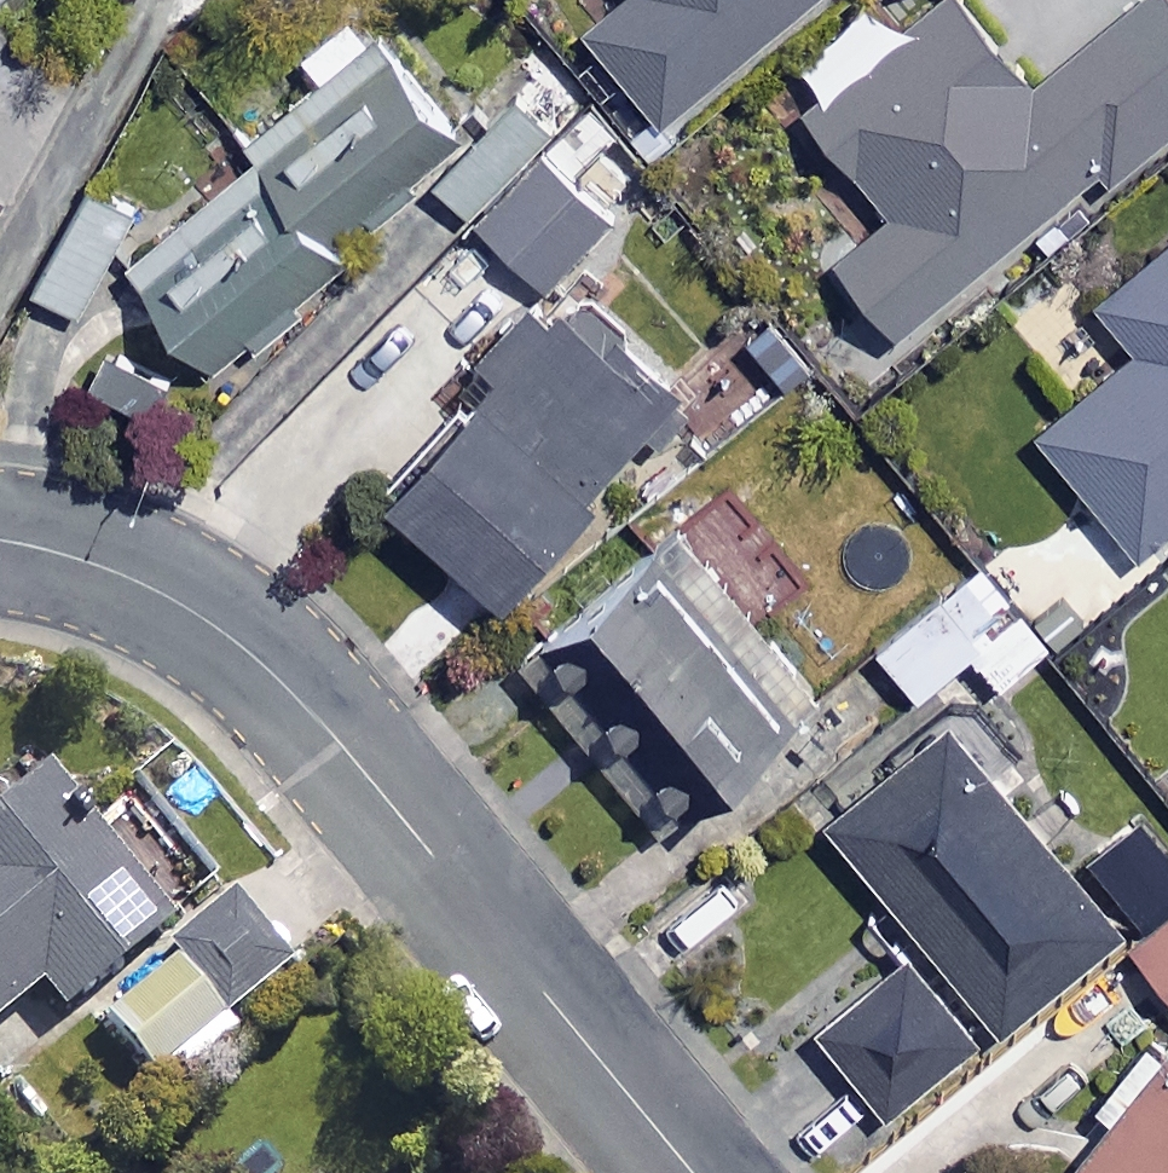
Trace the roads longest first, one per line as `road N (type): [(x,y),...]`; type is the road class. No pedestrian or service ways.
road 1 (residential): [(694,1172),(291,686)]
road 2 (residential): [(0,538),(98,563),(198,613),(291,686)]

